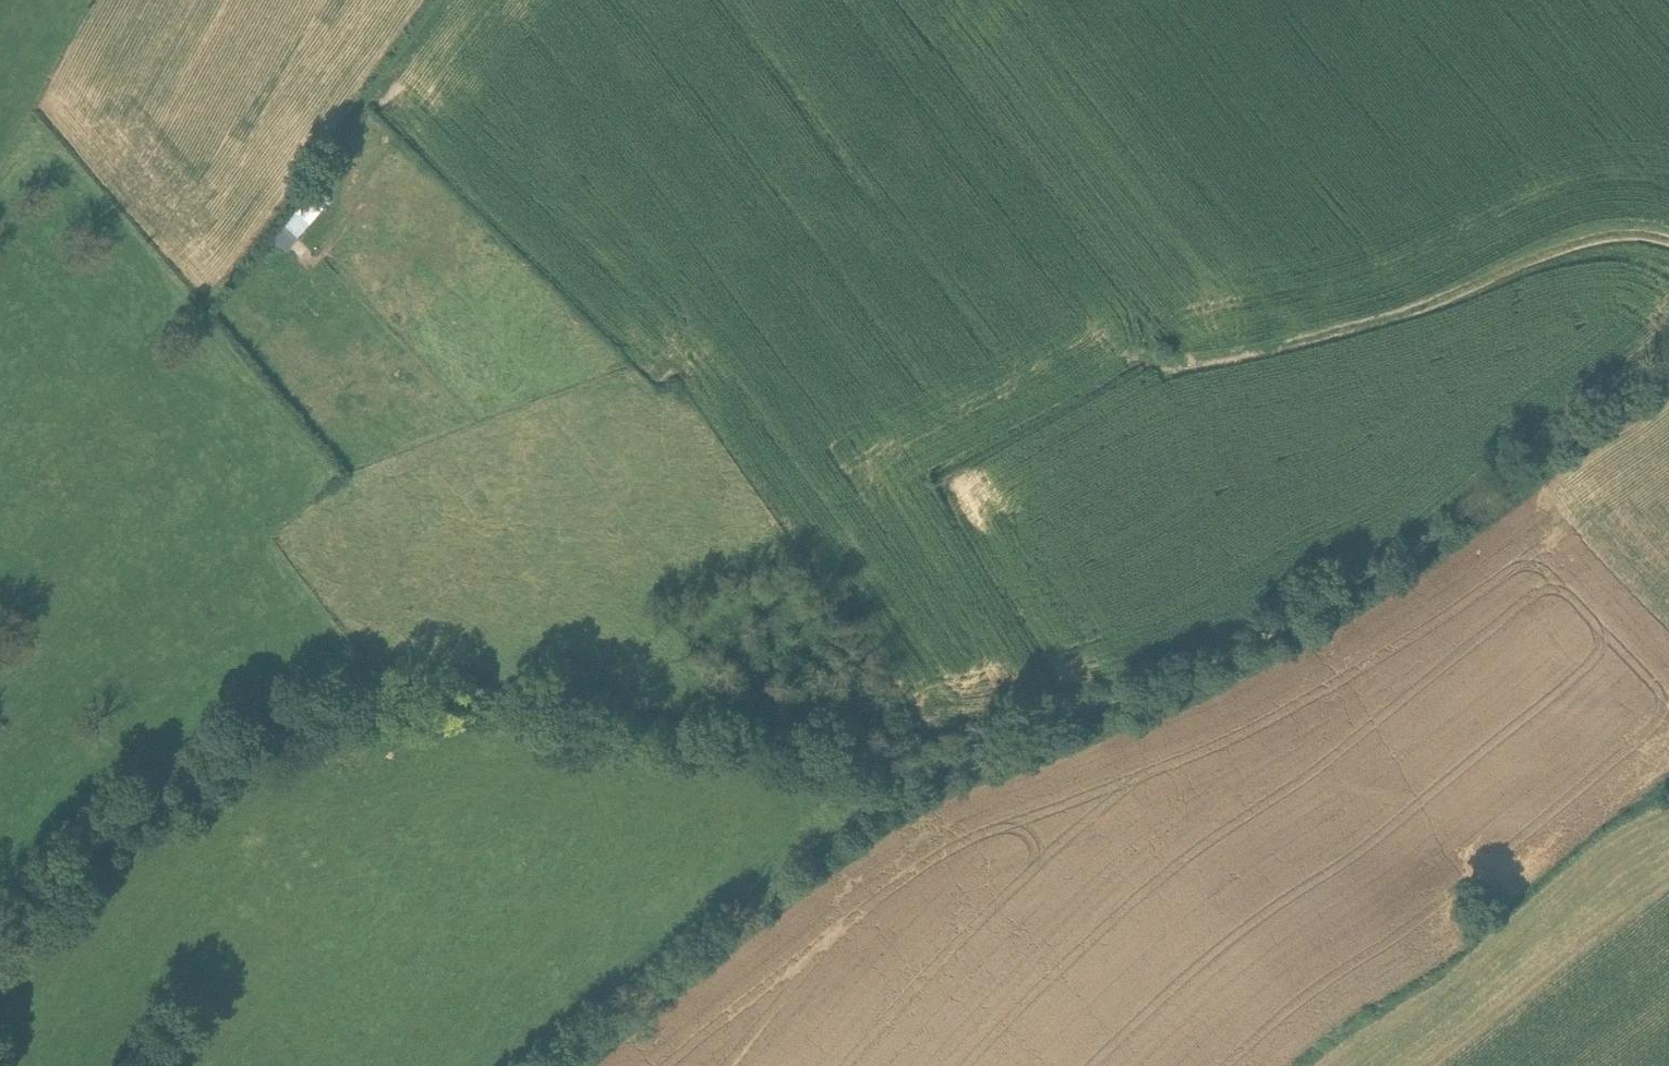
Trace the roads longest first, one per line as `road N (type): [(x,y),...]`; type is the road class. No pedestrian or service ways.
road 1 (track): [(557,1065),(921,784),(1153,696),(1281,632),(1439,537),(1668,366)]
road 2 (track): [(1668,243),(1631,237),(1584,245),(1425,310)]

